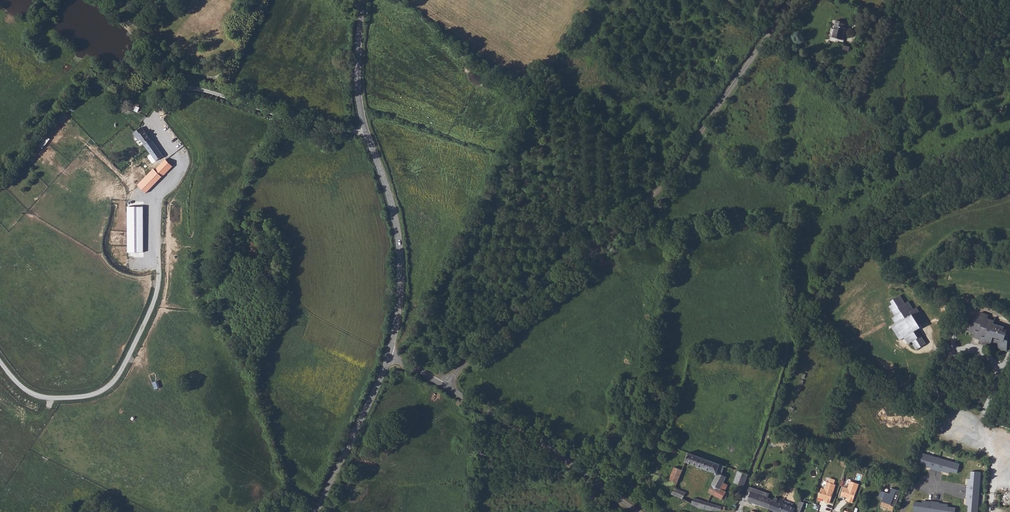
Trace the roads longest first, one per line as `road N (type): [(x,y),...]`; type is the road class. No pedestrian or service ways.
road 1 (track): [(0,359),(25,391),(42,398),(84,397),(113,382),(160,280),(161,191),(180,168),(155,128),(155,113),(180,89),(325,131),(366,130)]
road 2 (unclassified): [(794,0),(658,198),(443,385)]
road 3 (tertiary): [(389,355),(401,247),(359,100),(362,0)]
road 4 (unclassified): [(635,511),(443,385)]
road 5 (tertiary): [(317,511),(389,355)]

